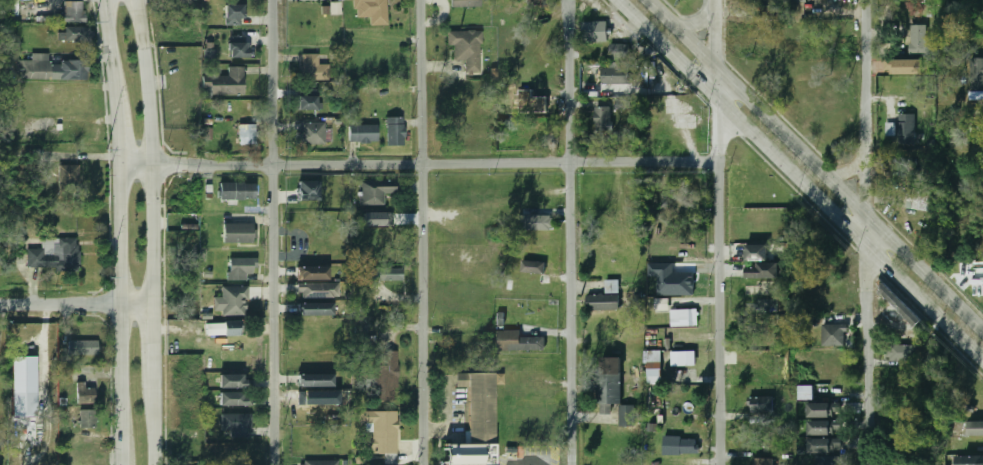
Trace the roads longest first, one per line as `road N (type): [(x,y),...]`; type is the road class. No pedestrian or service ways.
road 1 (residential): [(721,161),(119,164)]
road 2 (secondary): [(617,0),(982,362)]
road 3 (secondary): [(982,328),(650,0)]
road 4 (secondary): [(152,464),(151,164),(134,0)]
road 5 (residential): [(724,464),(714,0)]
road 6 (residential): [(424,464),(420,0)]
road 7 (residential): [(275,464),(277,0)]
road 8 (residential): [(571,464),(569,0)]
road 9 (residential): [(868,464),(863,154)]
road 10 (secondary): [(119,164),(120,464)]
road 11 (residential): [(863,154),(865,0)]
road 12 (residential): [(150,302),(0,304)]

